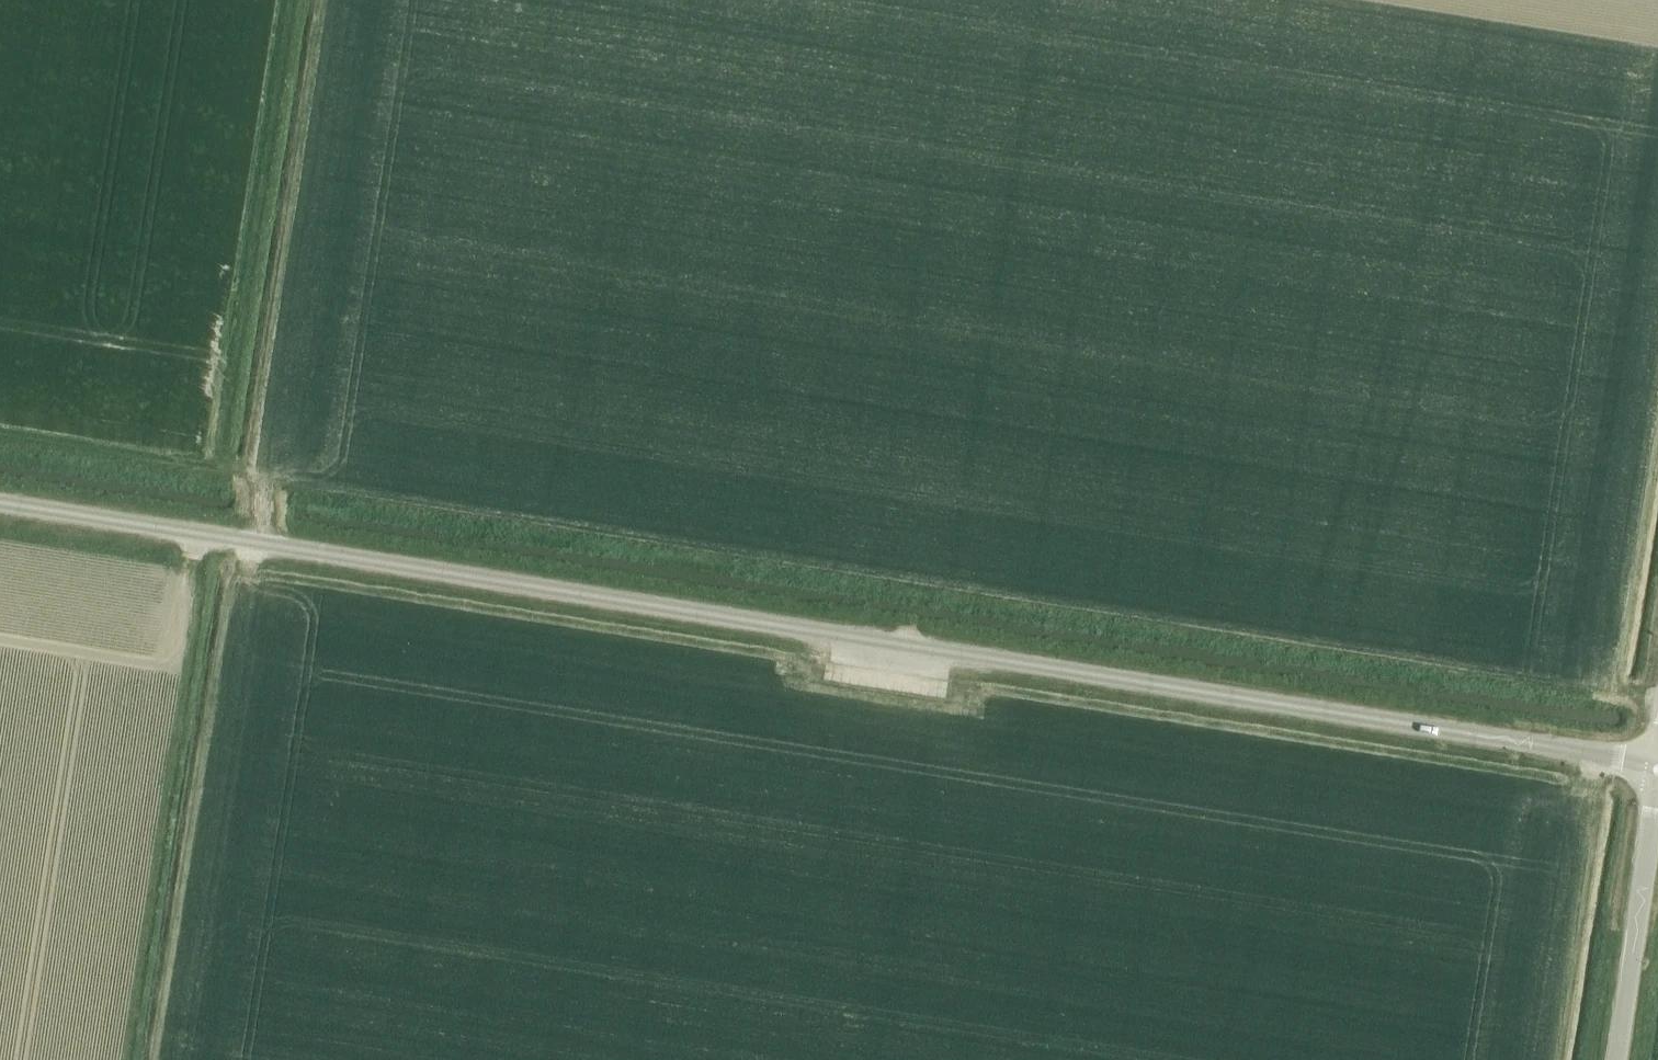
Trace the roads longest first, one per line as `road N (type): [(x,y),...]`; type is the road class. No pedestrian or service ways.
road 1 (tertiary): [(1657,771),(1605,755),(0,503)]
road 2 (unclassified): [(1615,1059),(1657,783)]

